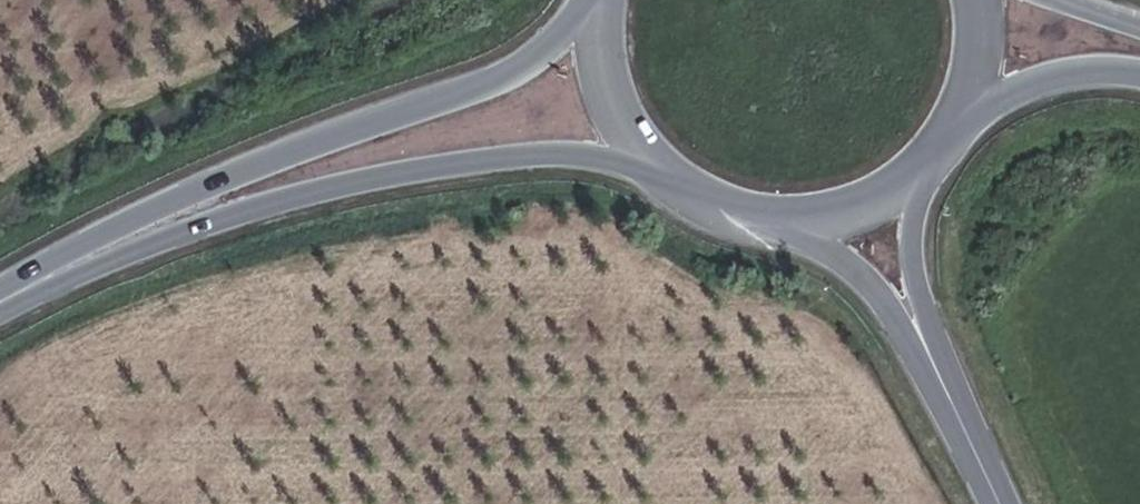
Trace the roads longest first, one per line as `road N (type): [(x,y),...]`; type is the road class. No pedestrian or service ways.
road 1 (secondary): [(0,323),(248,220),(364,188),(543,153),(657,169)]
road 2 (secondary): [(584,0),(570,23),(509,74),(243,173),(67,252),(0,298)]
road 3 (tertiary): [(743,218),(851,270),(946,382)]
road 4 (tertiary): [(946,382),(930,248),(952,143)]
road 5 (secondary): [(743,218),(802,224),(860,213),(911,185),(952,143)]
road 6 (secondary): [(601,0),(601,63),(620,120),(657,169)]
road 7 (secondary): [(972,108),(1101,88),(1139,91)]
road 8 (tertiary): [(946,382),(1001,503)]

